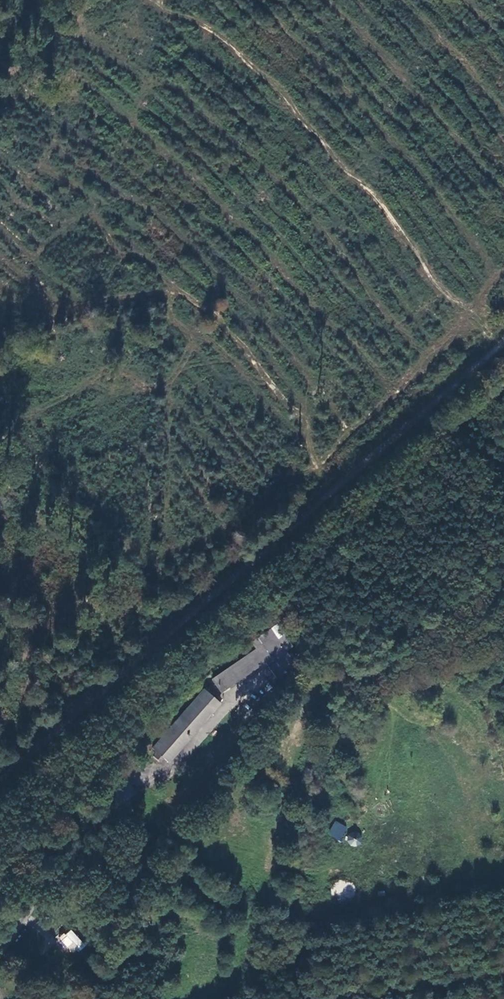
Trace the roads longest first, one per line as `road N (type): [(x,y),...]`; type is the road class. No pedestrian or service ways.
road 1 (track): [(503,338),(0,776)]

